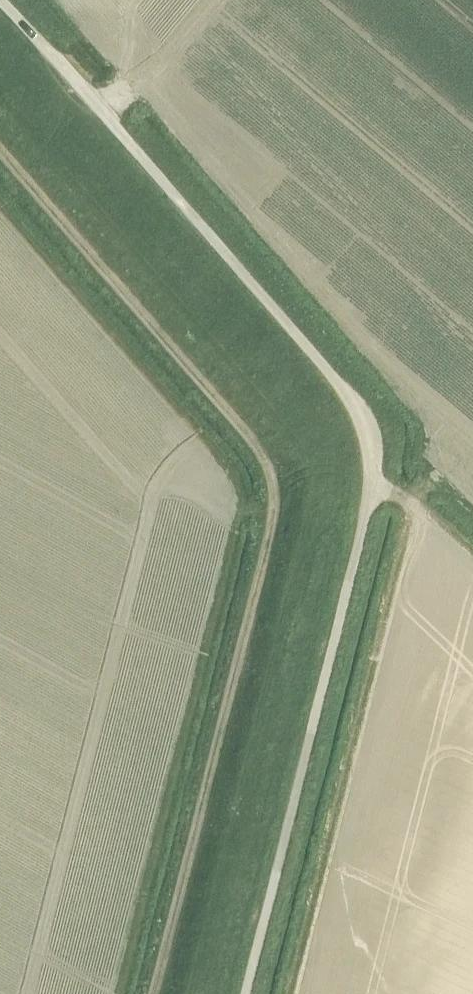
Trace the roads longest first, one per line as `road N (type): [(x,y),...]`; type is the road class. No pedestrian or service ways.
road 1 (unclassified): [(249,993),(374,482),(372,447),(363,417),(339,385),(2,0)]
road 2 (track): [(152,993),(274,487),(262,458),(0,128)]

